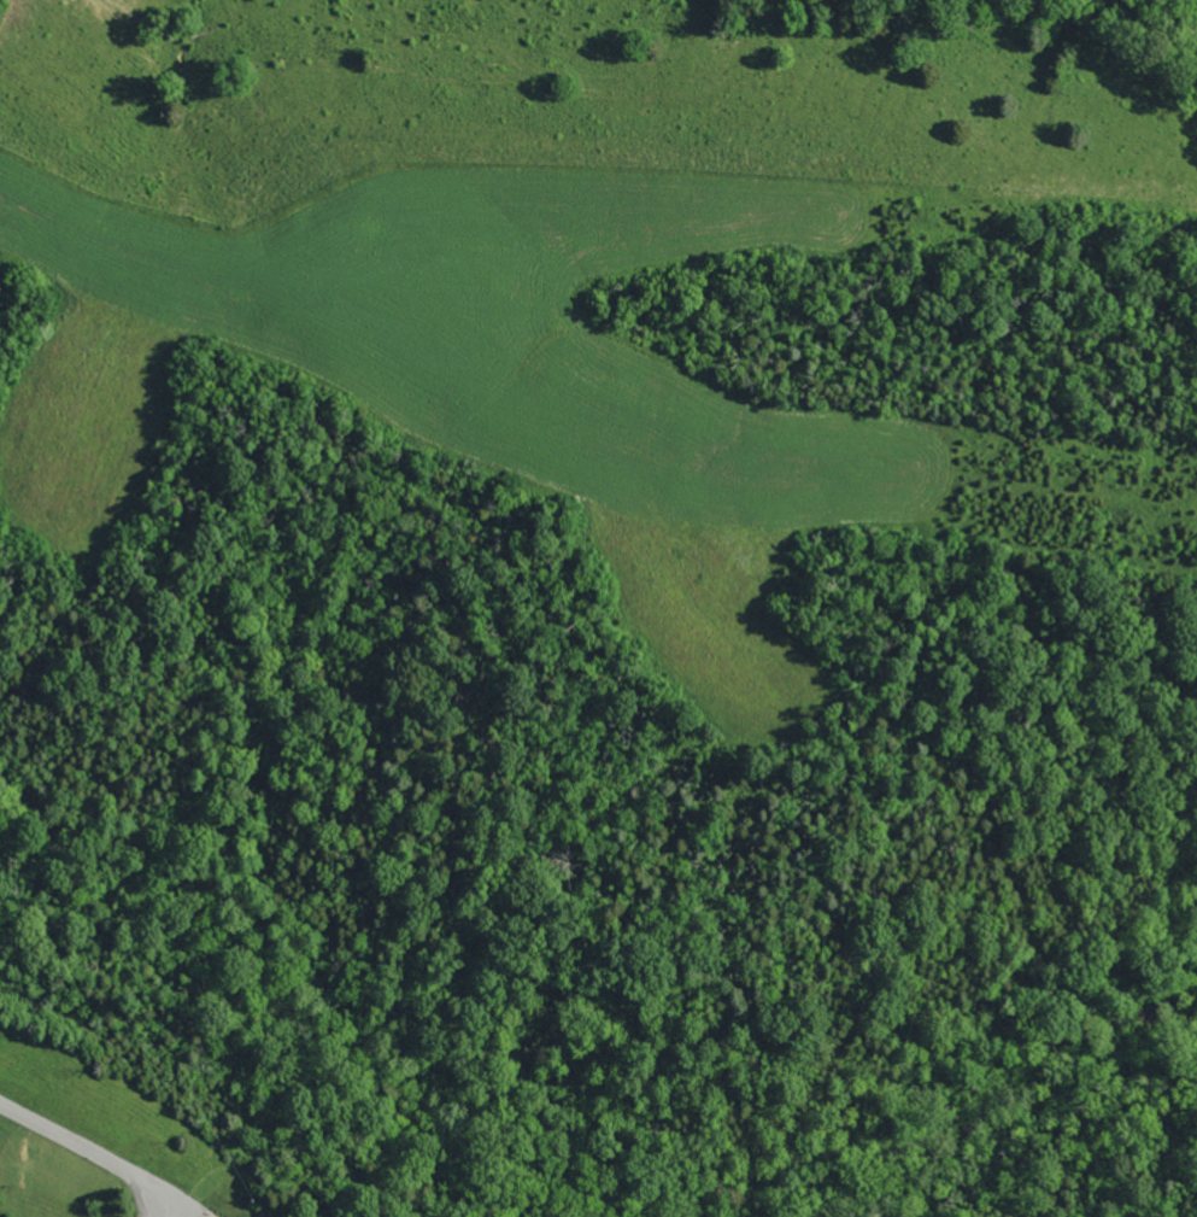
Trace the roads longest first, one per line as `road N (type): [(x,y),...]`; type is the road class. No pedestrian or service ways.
road 1 (residential): [(0,1113),(183,1210)]

